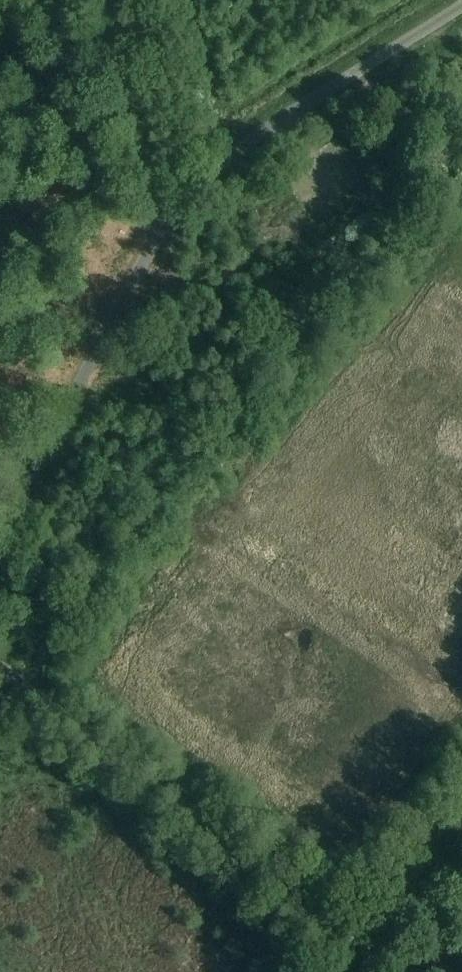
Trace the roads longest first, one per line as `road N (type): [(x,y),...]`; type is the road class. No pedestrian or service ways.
road 1 (unclassified): [(0,547),(159,237),(191,195),(288,116),(461,6)]
road 2 (unclassified): [(372,971),(334,916),(0,664)]
road 3 (track): [(90,0),(159,237)]
road 4 (track): [(328,971),(361,948),(461,817)]

